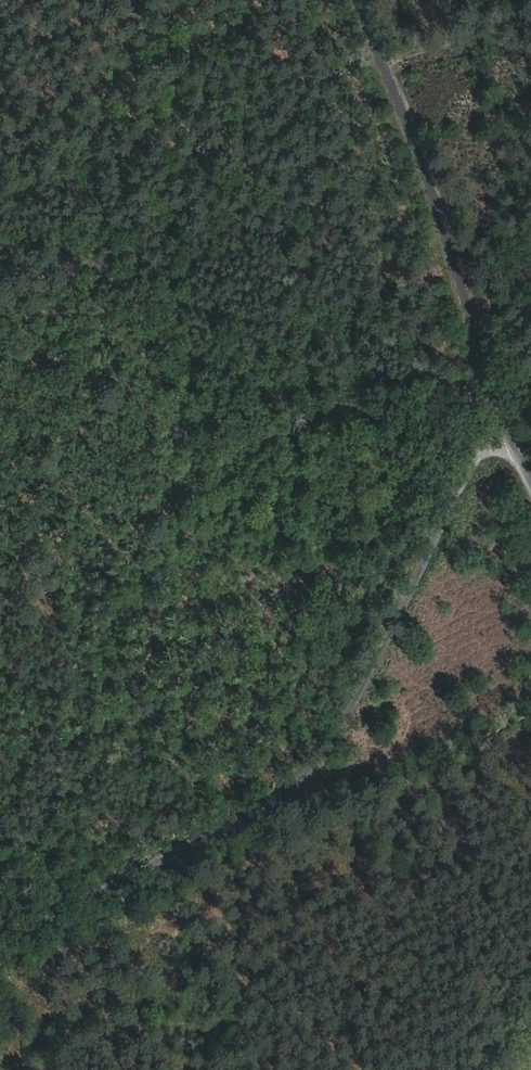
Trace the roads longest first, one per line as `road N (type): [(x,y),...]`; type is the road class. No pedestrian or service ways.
road 1 (unclassified): [(0,943),(265,808),(308,764),(504,421)]
road 2 (tertiary): [(504,421),(471,333),(442,209),(359,0)]

